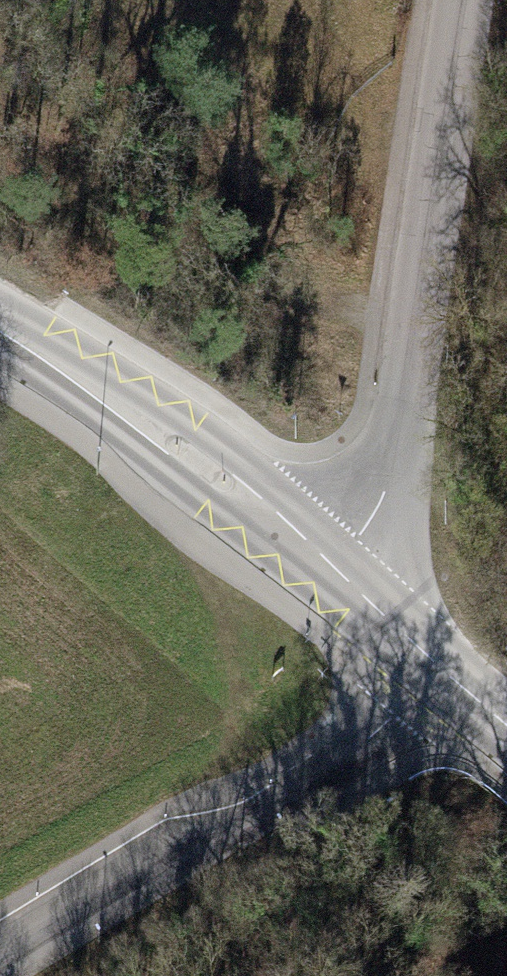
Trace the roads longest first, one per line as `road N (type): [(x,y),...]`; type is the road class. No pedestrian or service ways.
road 1 (unclassified): [(334,572),(389,485),(467,0)]
road 2 (tertiary): [(440,666),(346,761),(0,971)]
road 3 (primary): [(0,336),(199,461),(334,572)]
road 4 (primary): [(334,572),(440,666)]

